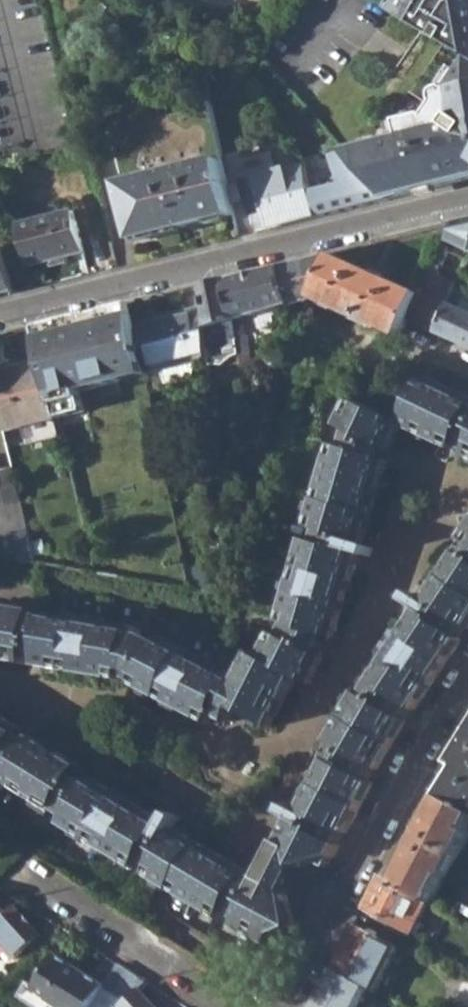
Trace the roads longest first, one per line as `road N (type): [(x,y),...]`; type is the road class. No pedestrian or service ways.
road 1 (residential): [(0,322),(467,203)]
road 2 (residential): [(467,673),(284,1006)]
road 3 (residential): [(232,1006),(21,874)]
road 4 (residential): [(467,368),(418,344),(378,361),(334,343)]

